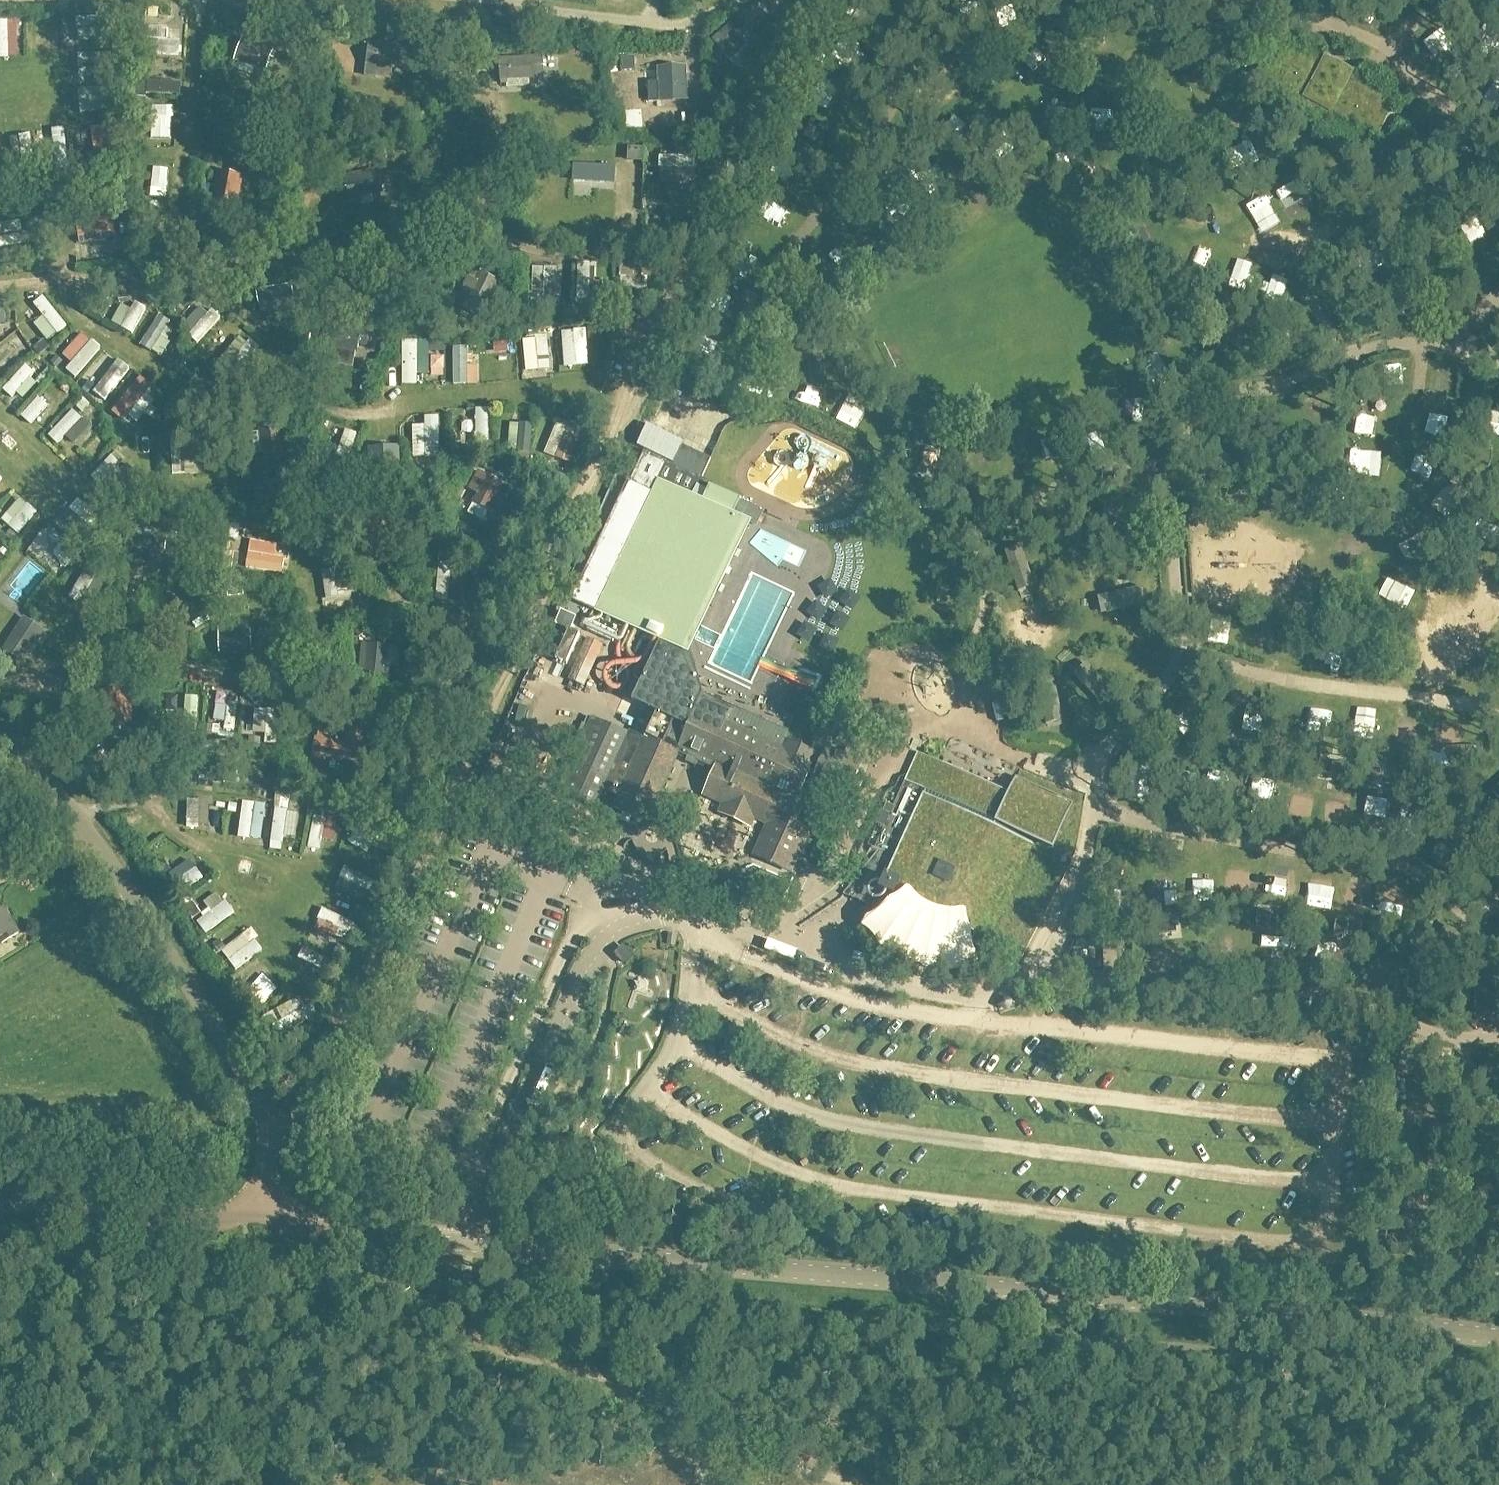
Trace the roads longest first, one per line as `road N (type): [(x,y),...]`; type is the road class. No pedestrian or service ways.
road 1 (tertiary): [(1498,1337),(472,1248),(298,1227),(259,1208)]
road 2 (unclassified): [(259,1208),(267,1137),(252,1089),(106,844),(54,782),(0,738)]
road 3 (track): [(1162,482),(1129,461),(1101,463),(974,538),(998,687)]
road 4 (tertiary): [(259,1208),(191,1221),(0,1205)]
road 5 (track): [(695,1418),(463,1323)]
road 6 (track): [(851,1484),(695,1418)]

